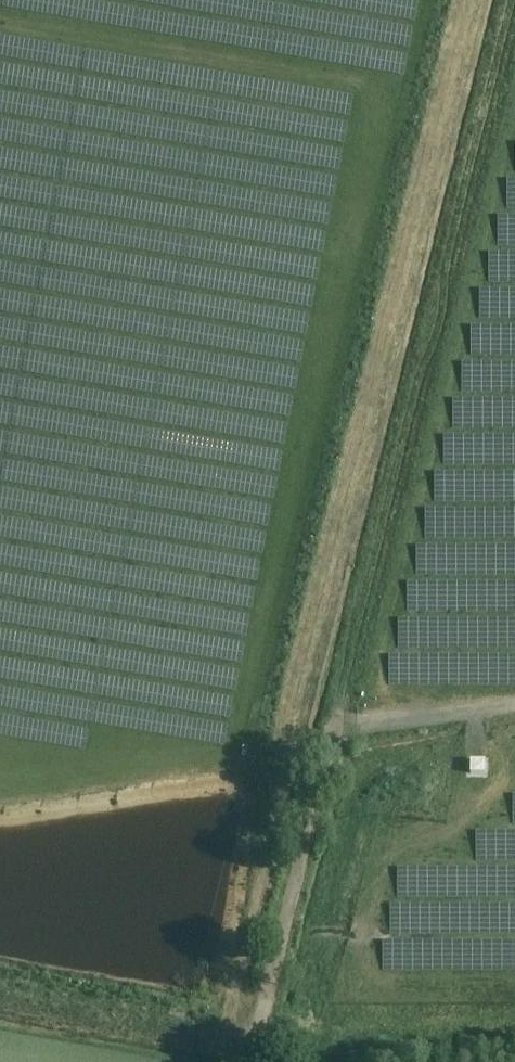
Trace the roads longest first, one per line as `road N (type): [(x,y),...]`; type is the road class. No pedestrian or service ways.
road 1 (track): [(0,781),(233,754),(373,99),(362,90),(0,27)]
road 2 (track): [(256,1061),(514,17)]

